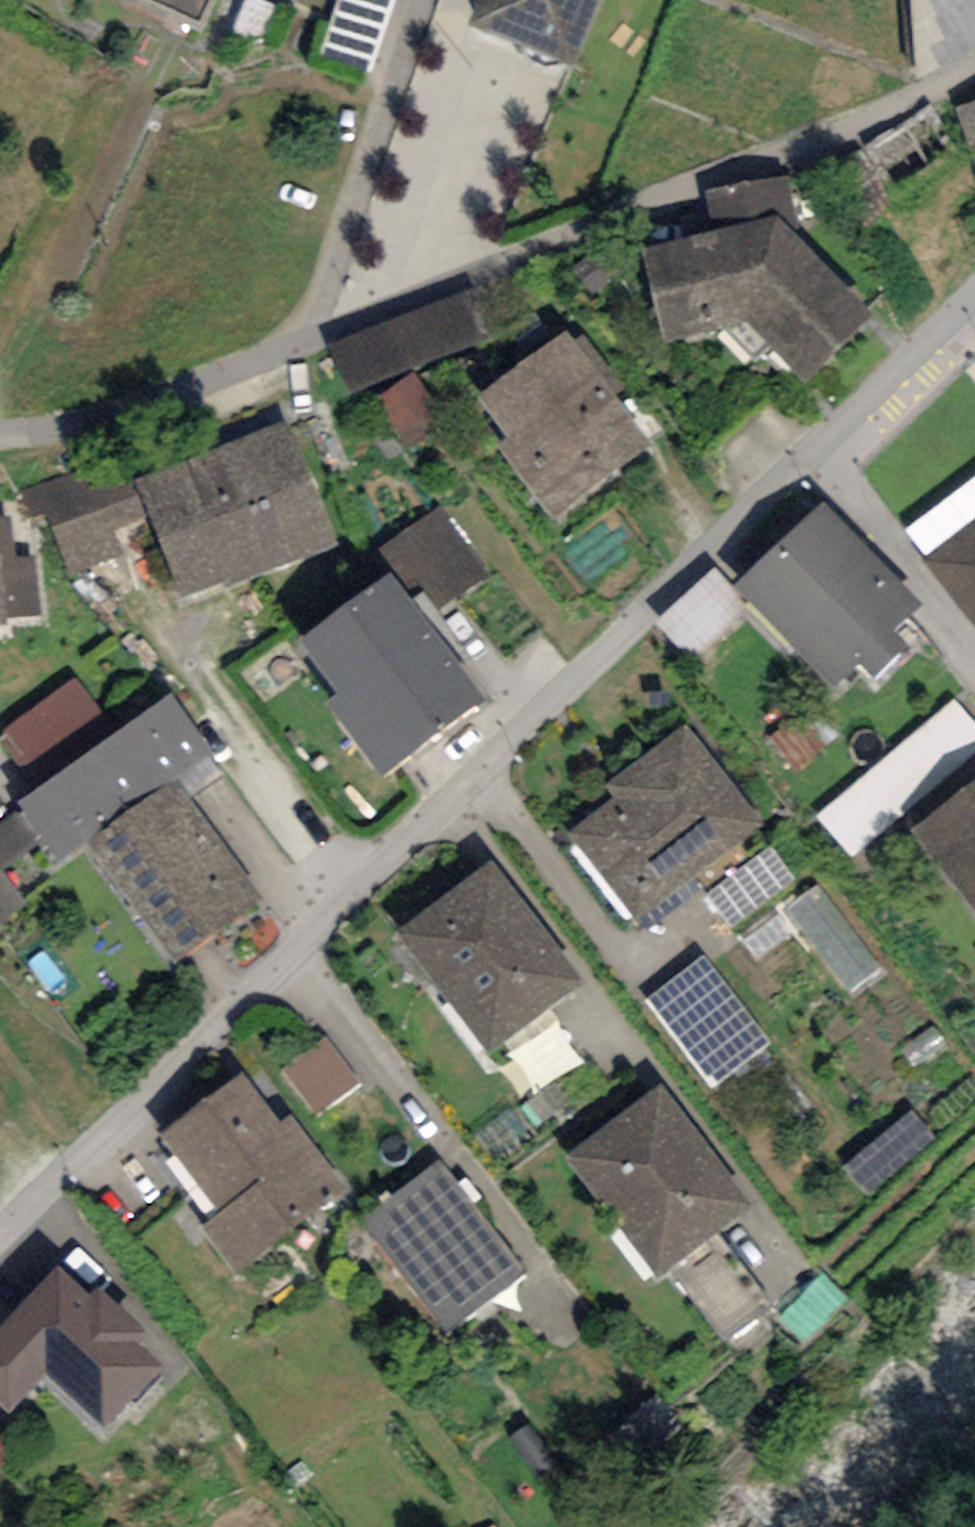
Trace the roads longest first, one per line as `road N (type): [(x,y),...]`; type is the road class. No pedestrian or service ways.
road 1 (residential): [(0,1242),(465,804),(974,297)]
road 2 (residential): [(0,452),(33,449),(974,71)]

